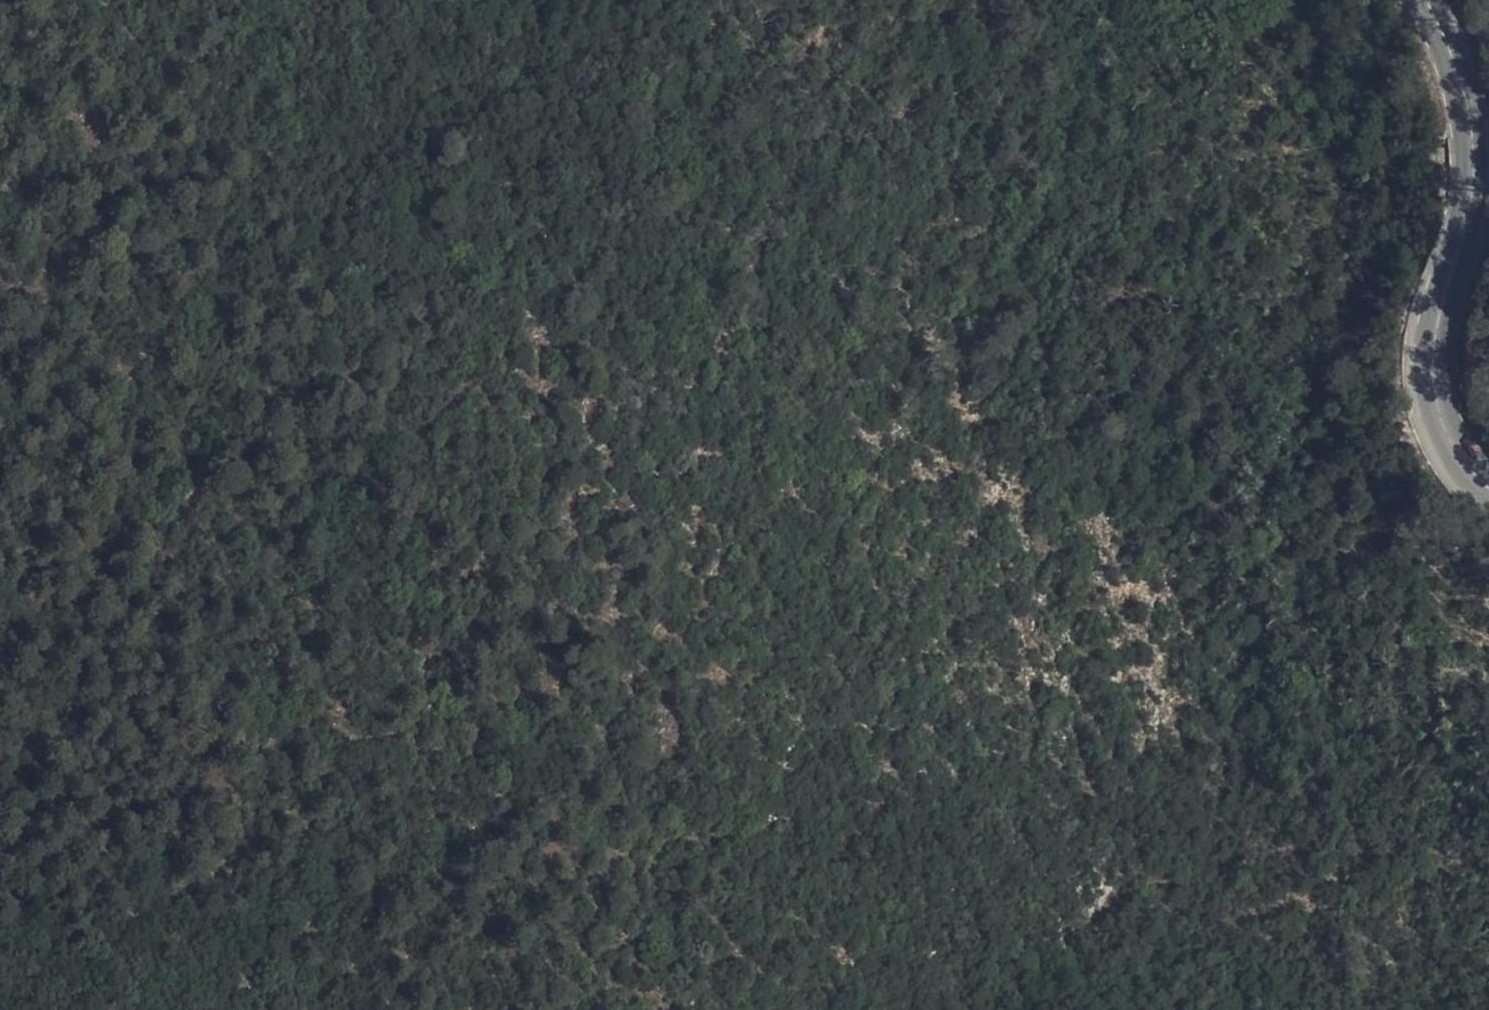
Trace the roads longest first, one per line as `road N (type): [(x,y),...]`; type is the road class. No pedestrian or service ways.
road 1 (tertiary): [(1488,501),(1470,491),(1428,411),(1424,358),(1469,187),(1451,73),(1416,0)]

